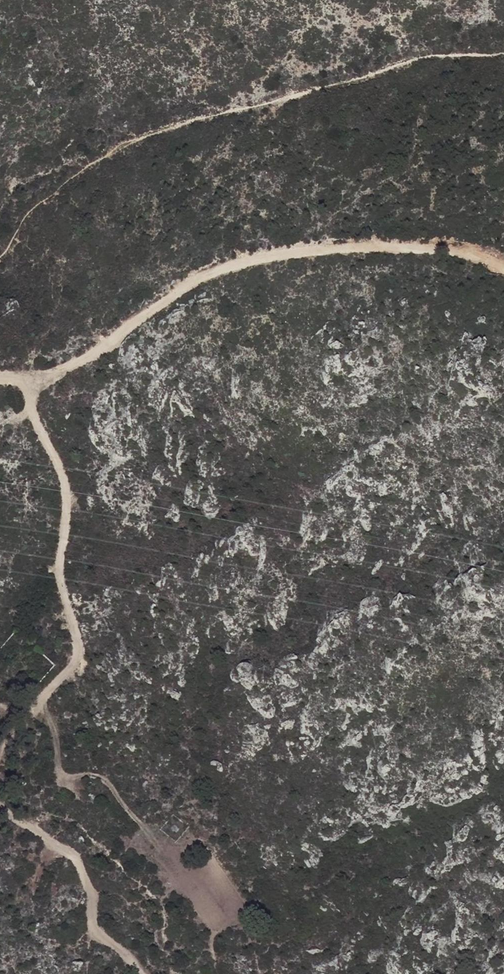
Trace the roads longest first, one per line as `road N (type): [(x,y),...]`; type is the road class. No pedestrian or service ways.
road 1 (track): [(26,387),(80,362),(167,294),(246,260),(335,247),(457,250),(503,269)]
road 2 (track): [(0,378),(26,387),(63,480),(59,562),(81,654),(77,667),(41,696)]
road 3 (track): [(0,806),(75,855),(96,899),(93,934),(117,944),(147,973)]
road 4 (track): [(41,696),(58,769),(107,783),(142,828)]

